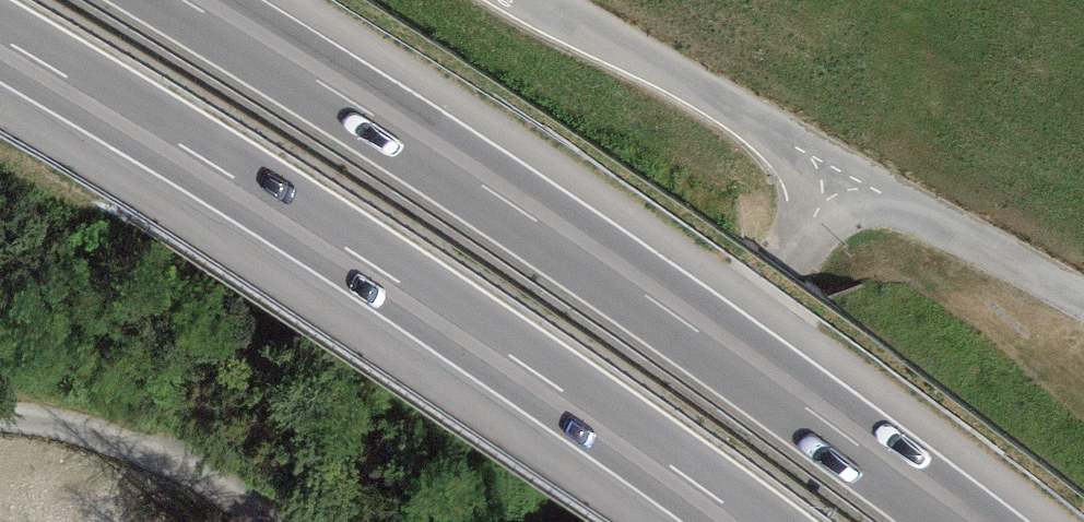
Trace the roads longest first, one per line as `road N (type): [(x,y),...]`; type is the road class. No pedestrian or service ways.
road 1 (motorway): [(967,521),(675,311),(349,96),(187,0)]
road 2 (motorway): [(0,44),(538,375),(743,521)]
road 3 (unclassified): [(1083,303),(532,0)]

